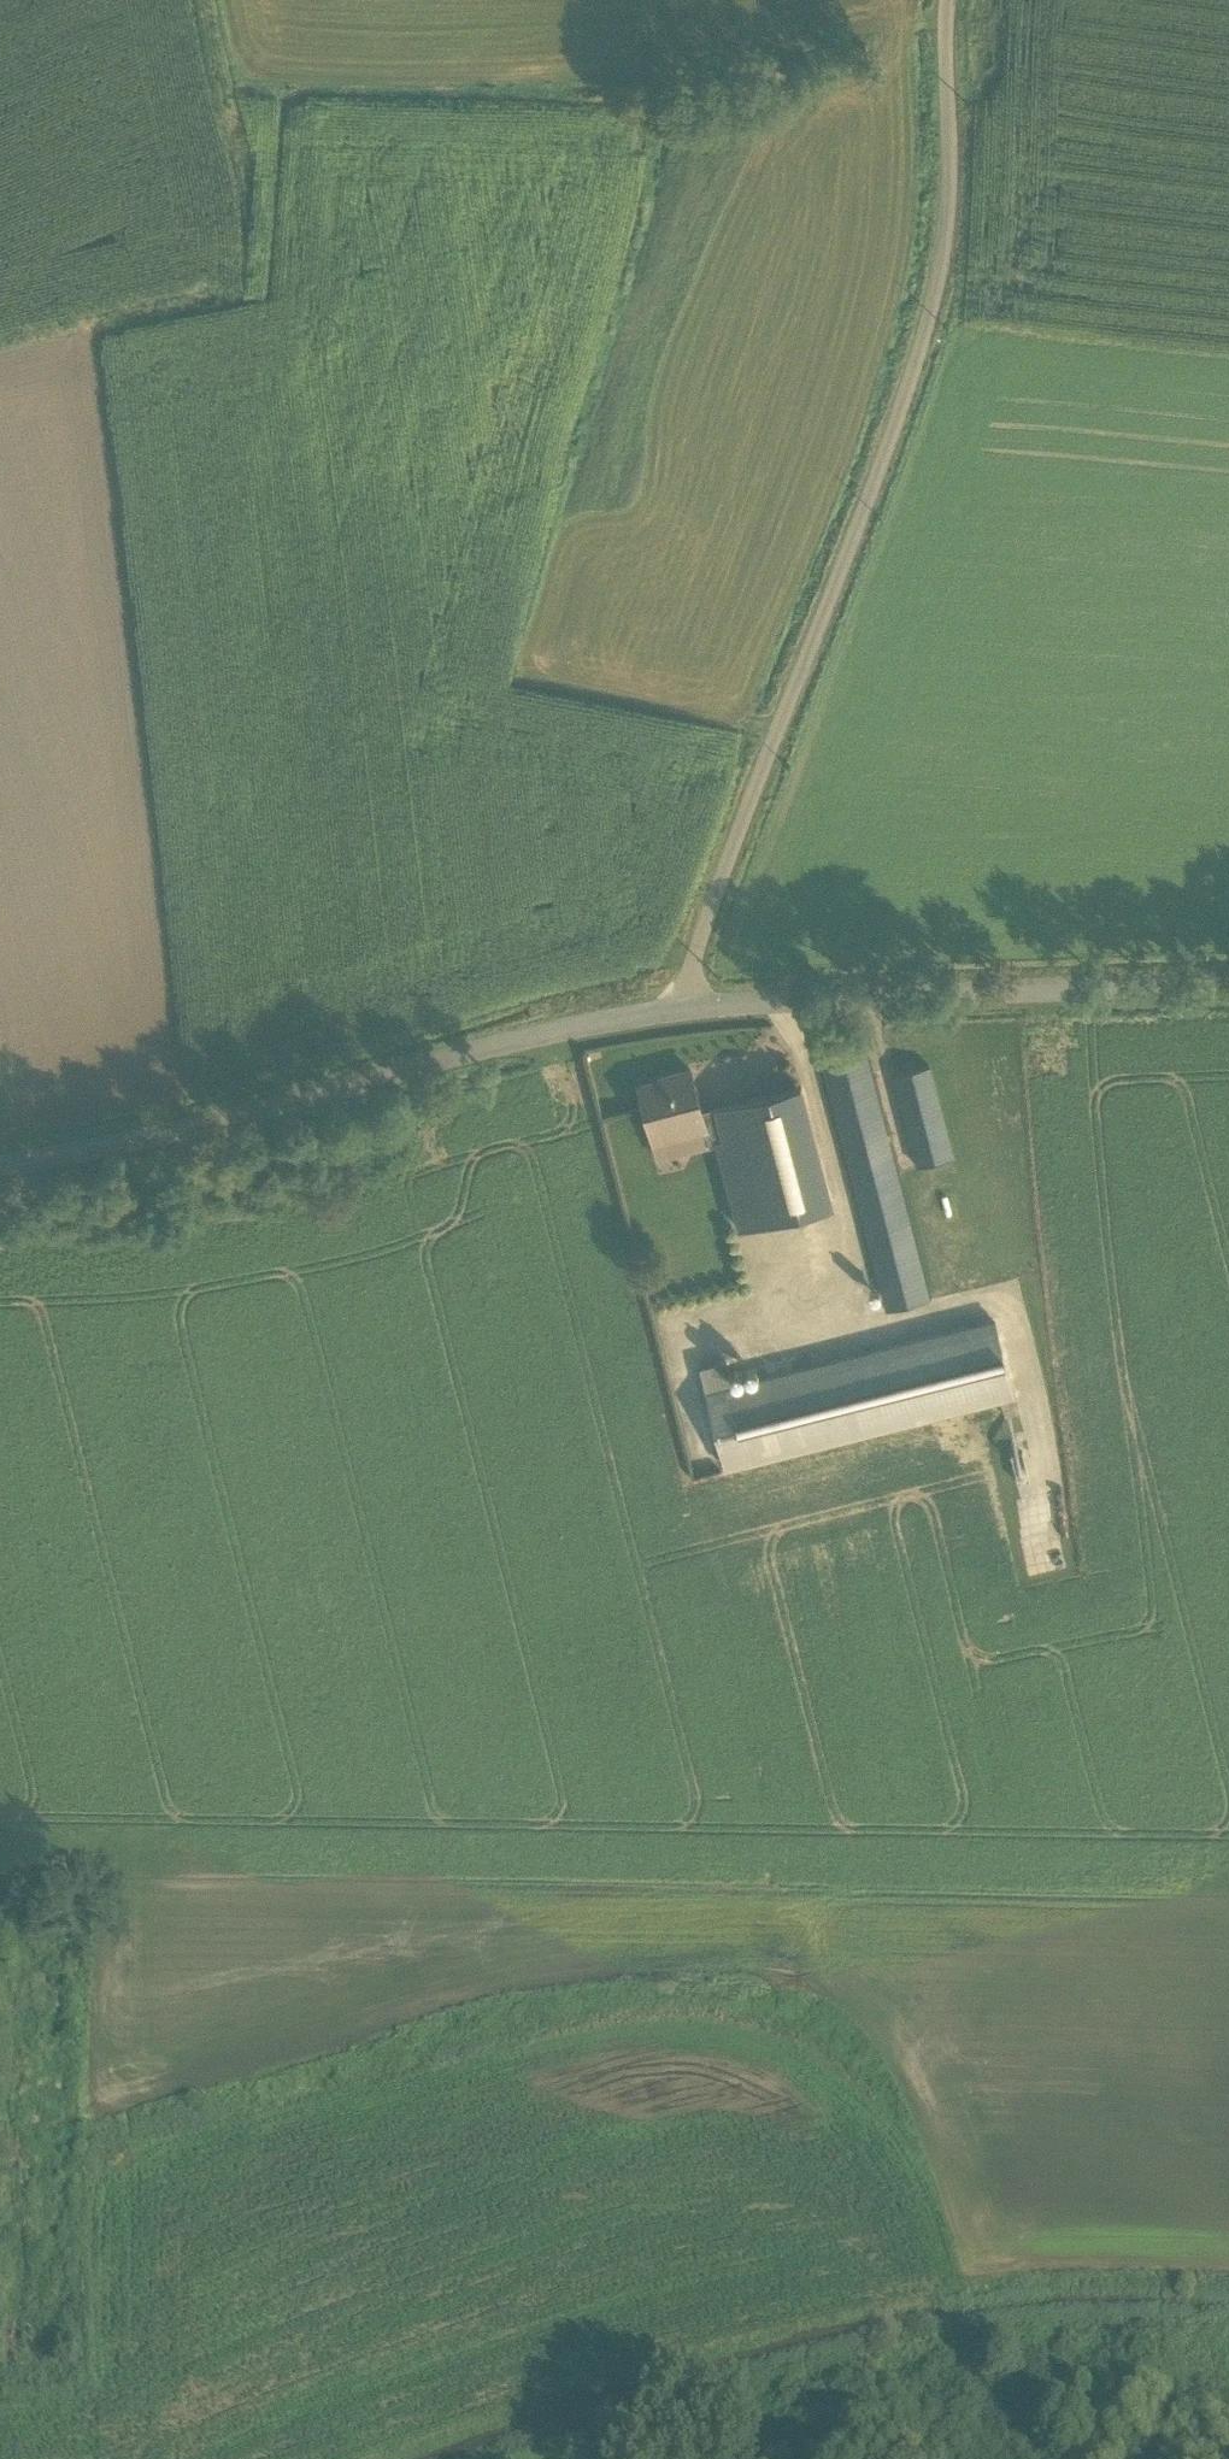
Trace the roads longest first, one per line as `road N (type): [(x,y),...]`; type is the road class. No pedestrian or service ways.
road 1 (unclassified): [(949,0),(953,192),(941,276),(900,417),(694,955),(689,1011)]
road 2 (unclassified): [(689,1011),(535,1037),(204,1126),(0,1164)]
road 3 (unclassified): [(1228,981),(689,1011)]

